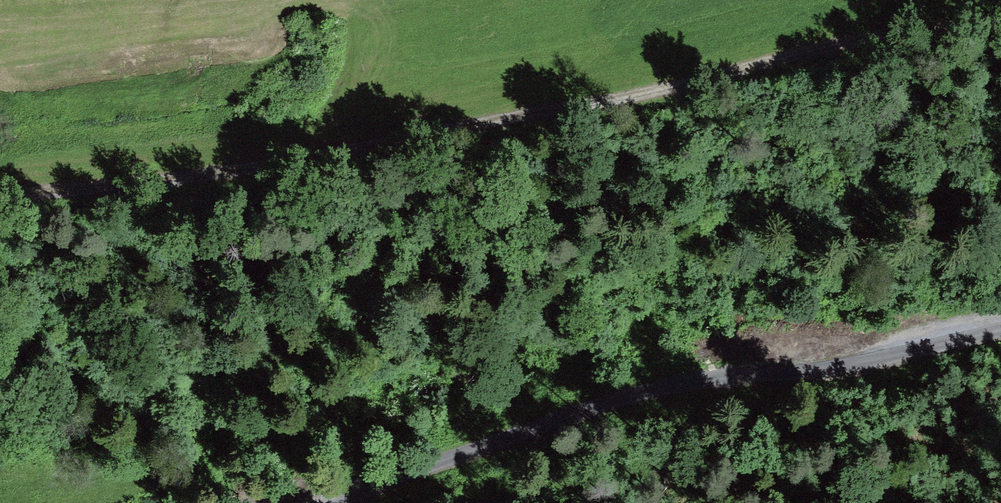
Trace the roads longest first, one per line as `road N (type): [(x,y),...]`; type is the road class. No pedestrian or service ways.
road 1 (track): [(0,194),(307,158),(838,42),(1000,19)]
road 2 (unclassified): [(342,502),(389,475),(664,386),(835,369),(1000,331)]

